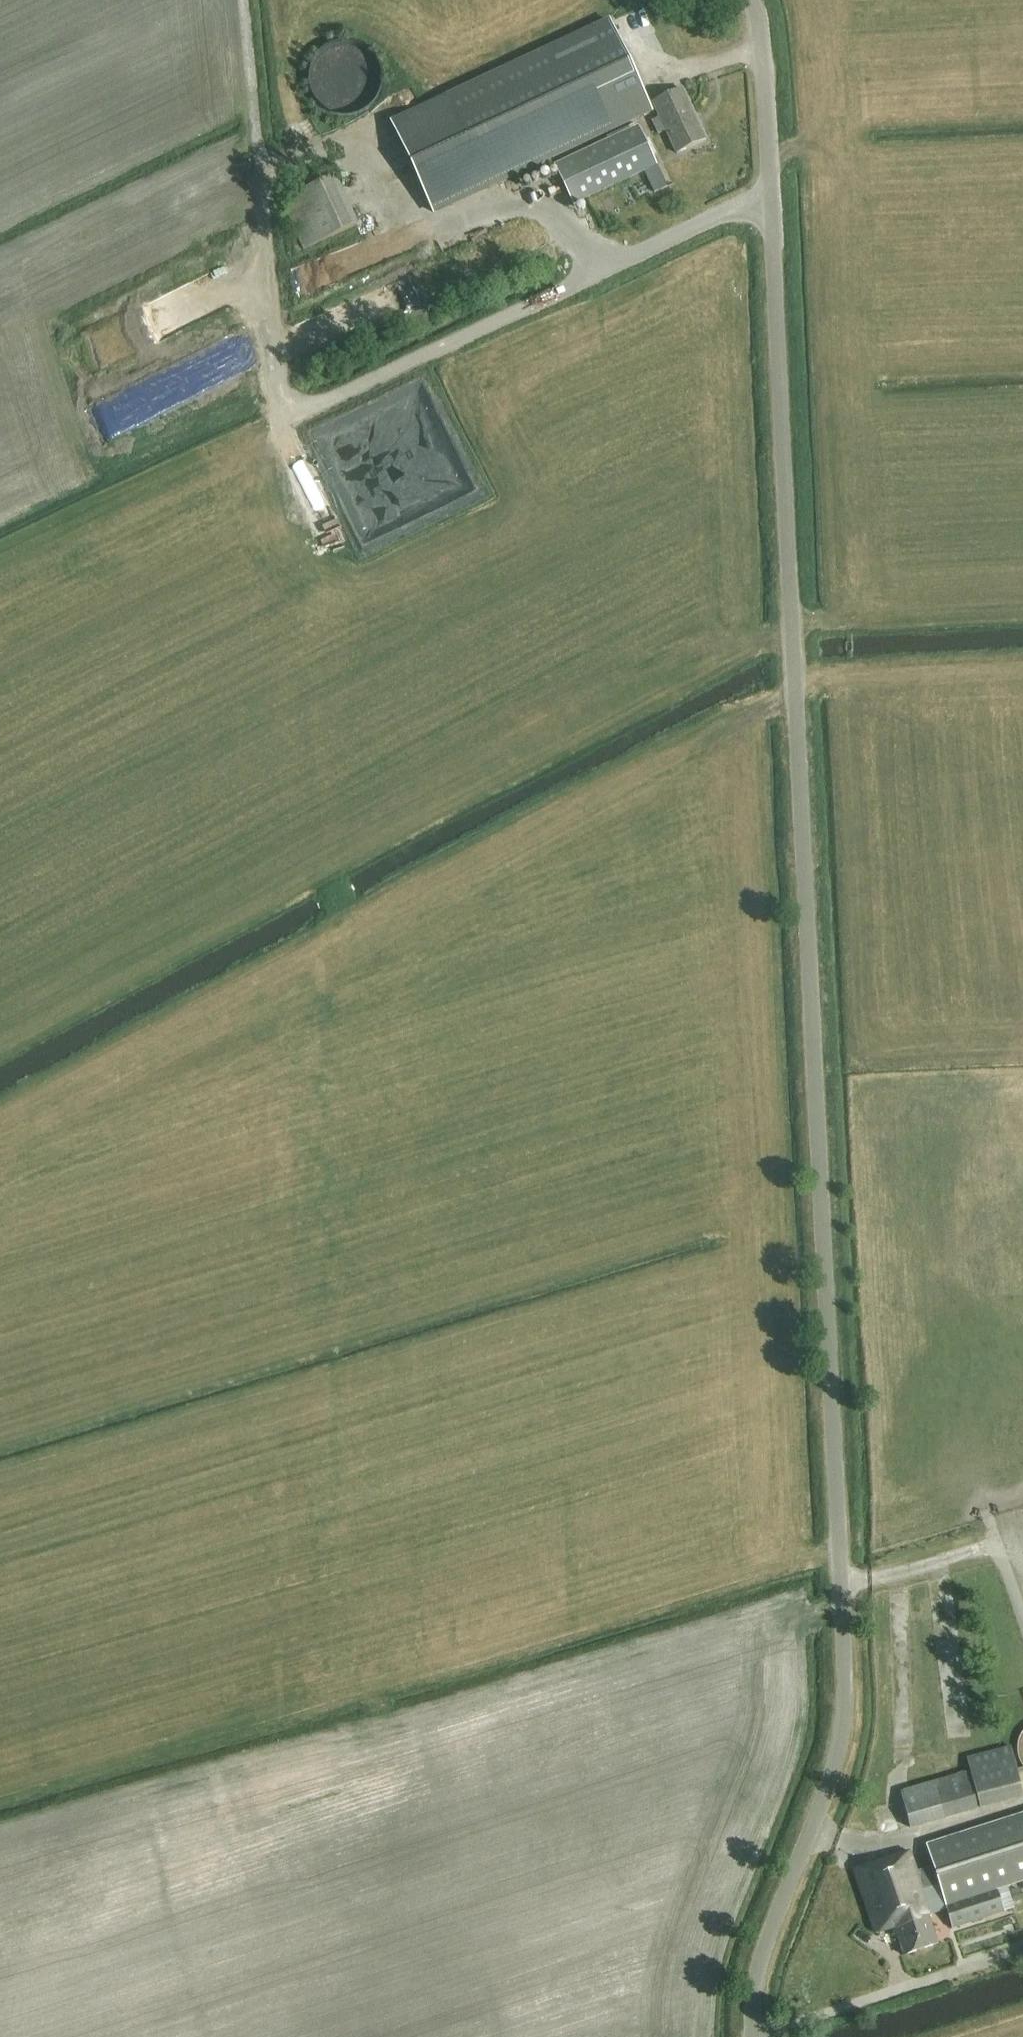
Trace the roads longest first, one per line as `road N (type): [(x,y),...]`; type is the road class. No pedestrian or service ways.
road 1 (unclassified): [(749,2036),(747,2002),(856,1703),(765,73),(750,0)]

